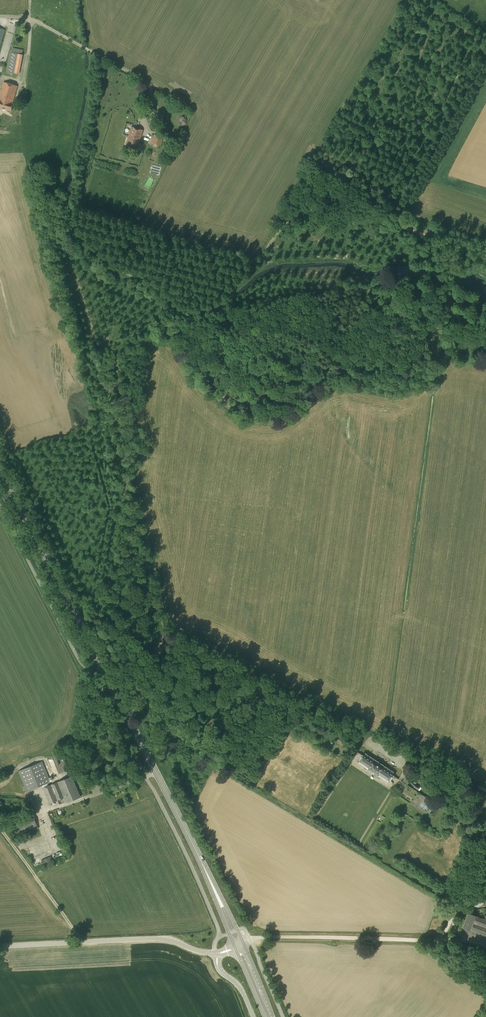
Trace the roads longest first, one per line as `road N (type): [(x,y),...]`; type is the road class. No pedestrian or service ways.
road 1 (track): [(485,253),(395,225),(315,183),(269,248),(203,312),(188,314),(151,286),(110,269),(82,241),(69,260),(95,338),(115,355),(137,436),(124,492)]
road 2 (primary): [(239,945),(0,469)]
road 3 (track): [(161,648),(178,645),(485,791)]
road 4 (track): [(130,710),(161,648),(162,622),(124,492)]
road 5 (unclassified): [(0,946),(160,938),(216,953)]
road 6 (unclassified): [(436,939),(259,937),(239,945)]

